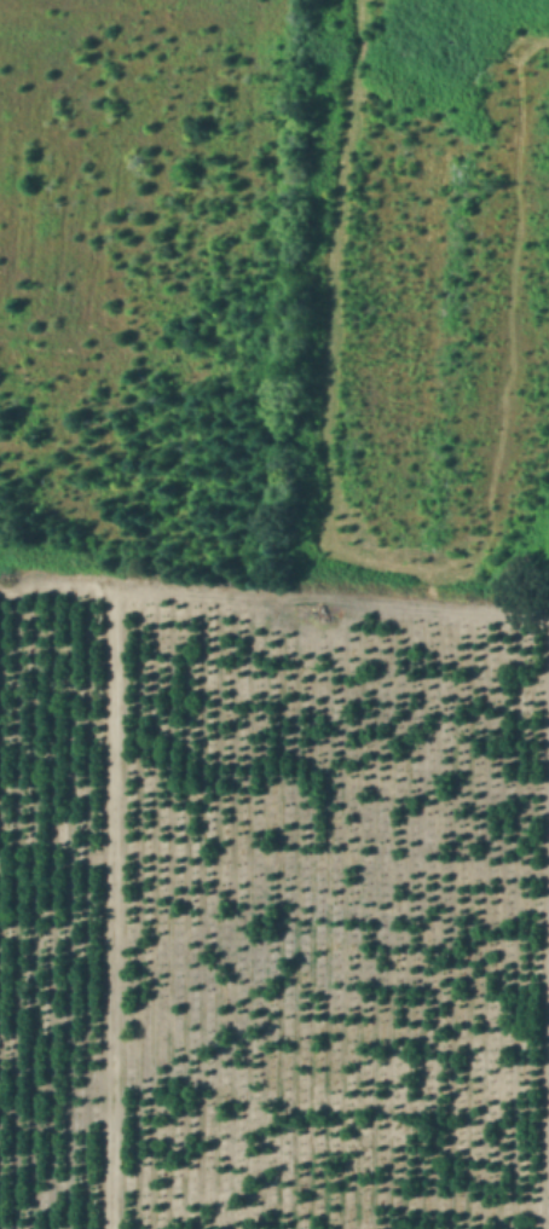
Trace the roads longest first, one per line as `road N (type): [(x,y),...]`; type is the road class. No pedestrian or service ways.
road 1 (track): [(548,40),(527,41),(518,59),(512,187),(519,210),(497,451),(499,514),(476,553),(440,570),(372,558),(334,545),(324,532),(322,423),(356,0)]

